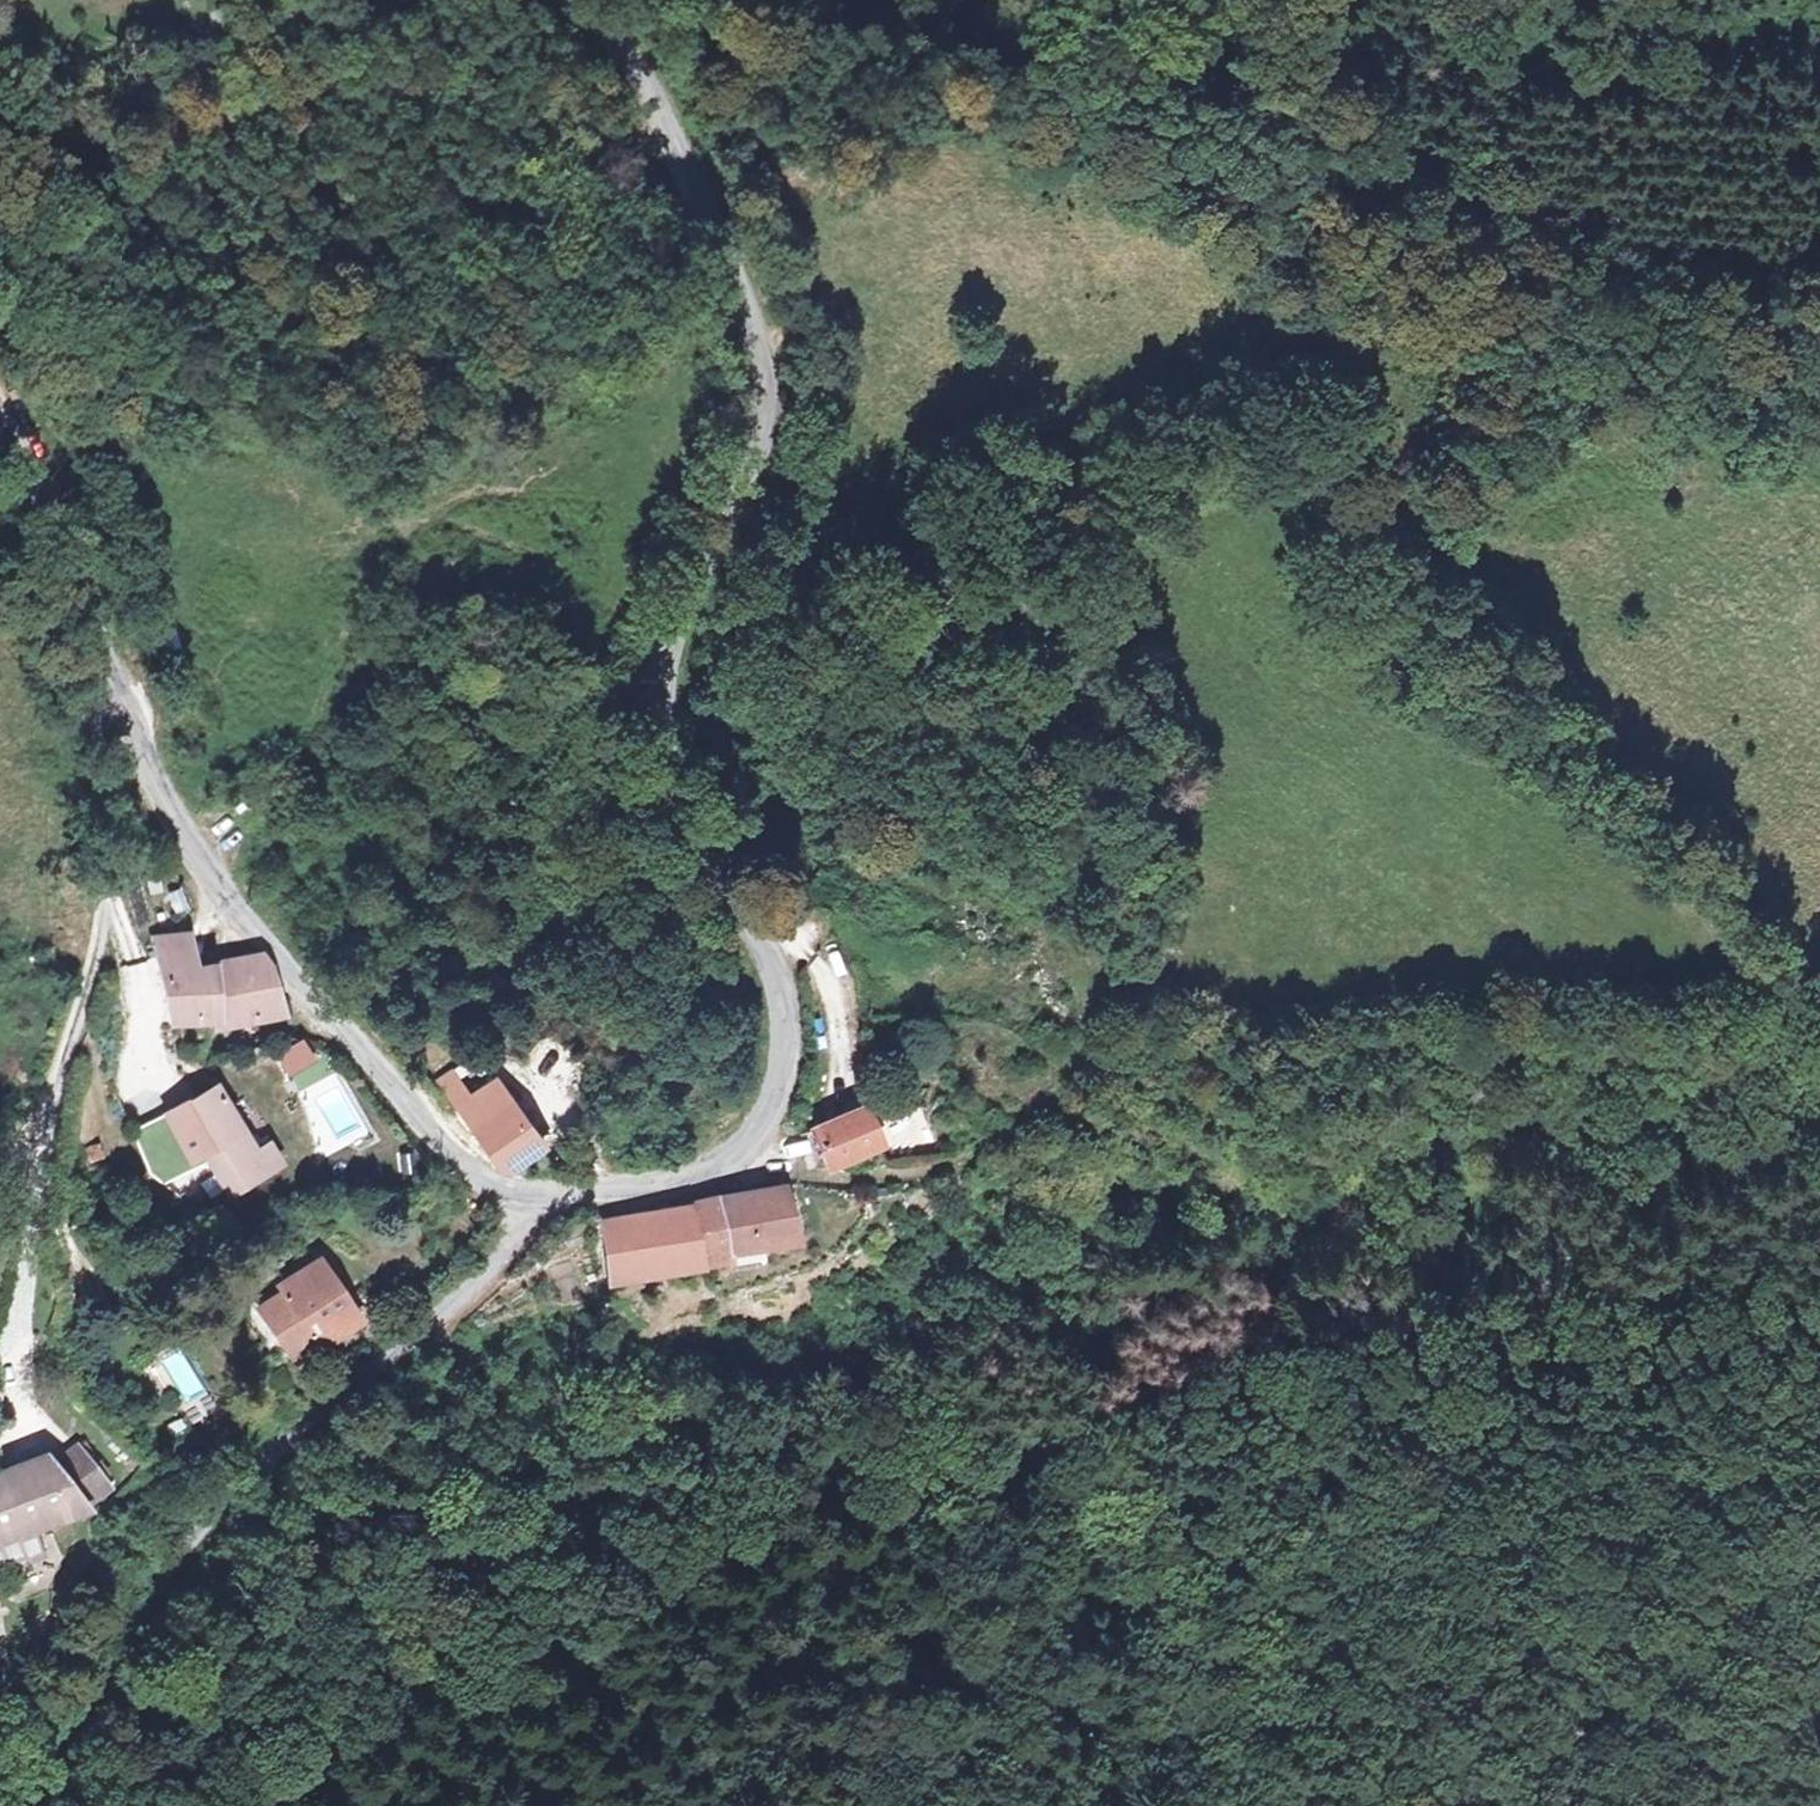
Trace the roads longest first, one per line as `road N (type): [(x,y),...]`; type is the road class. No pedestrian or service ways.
road 1 (residential): [(586,0),(639,62),(762,354),(750,458),(681,607),(668,667),(667,734),(682,794),(770,959),(786,1015),(788,1087),(758,1144),(717,1173),(531,1211)]
road 2 (residential): [(531,1211),(390,1085),(219,871),(152,767),(48,514),(0,433)]
road 3 (unclassified): [(531,1211),(450,1310),(274,1448),(0,1796)]
road 4 (track): [(109,885),(157,1080)]
road 5 (track): [(32,1172),(103,1308)]

